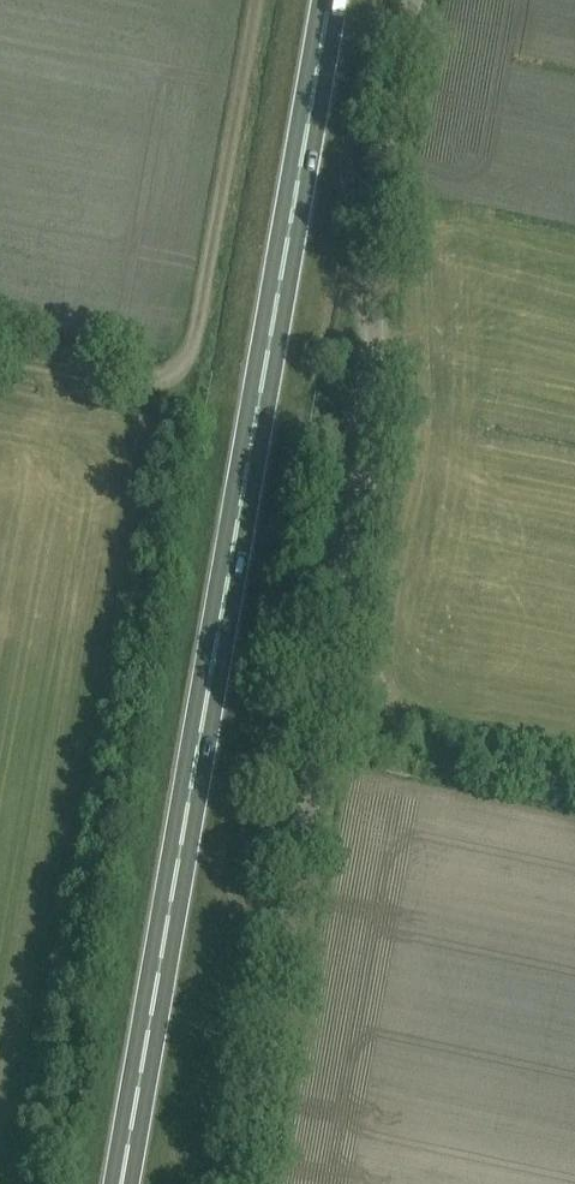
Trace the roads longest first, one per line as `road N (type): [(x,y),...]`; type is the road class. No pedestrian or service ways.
road 1 (trunk): [(122,1183),(330,0)]
road 2 (unclassified): [(241,1183),(366,497),(374,242),(410,0)]
road 3 (unclassified): [(223,400),(0,356)]

